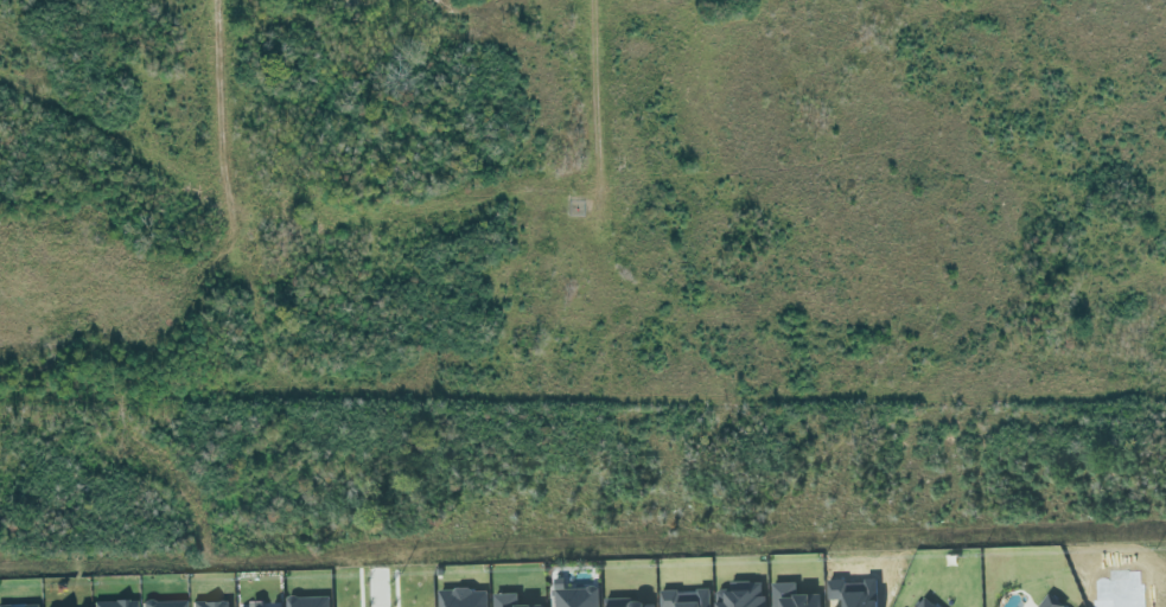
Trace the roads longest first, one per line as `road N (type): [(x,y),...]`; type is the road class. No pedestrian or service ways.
road 1 (track): [(598,0),(605,209)]

